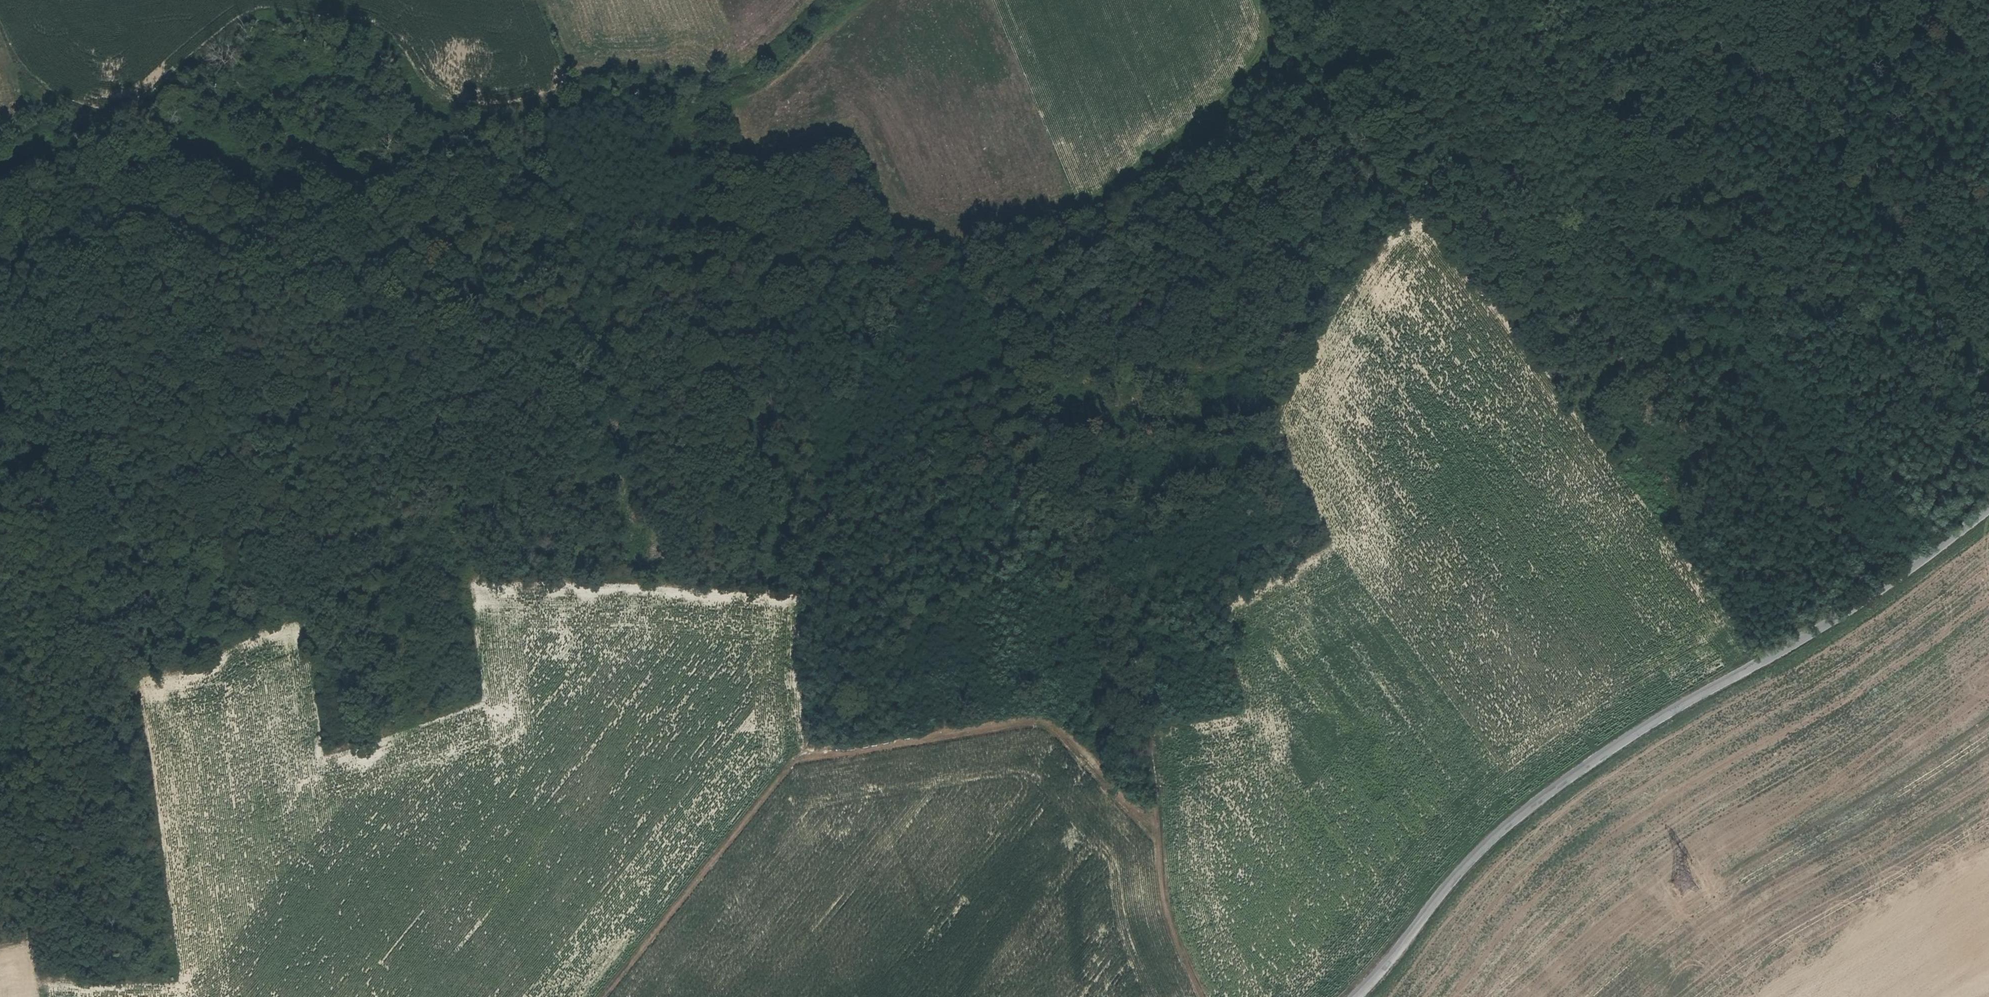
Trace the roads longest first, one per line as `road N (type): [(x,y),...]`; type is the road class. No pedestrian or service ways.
road 1 (track): [(1263,0),(1275,45),(1263,72),(1167,167),(1090,214),(975,242),(988,379),(1069,549),(1157,907),(1199,996)]
road 2 (unclassified): [(1988,501),(1823,629),(1634,733),(1524,810),(1357,996)]

